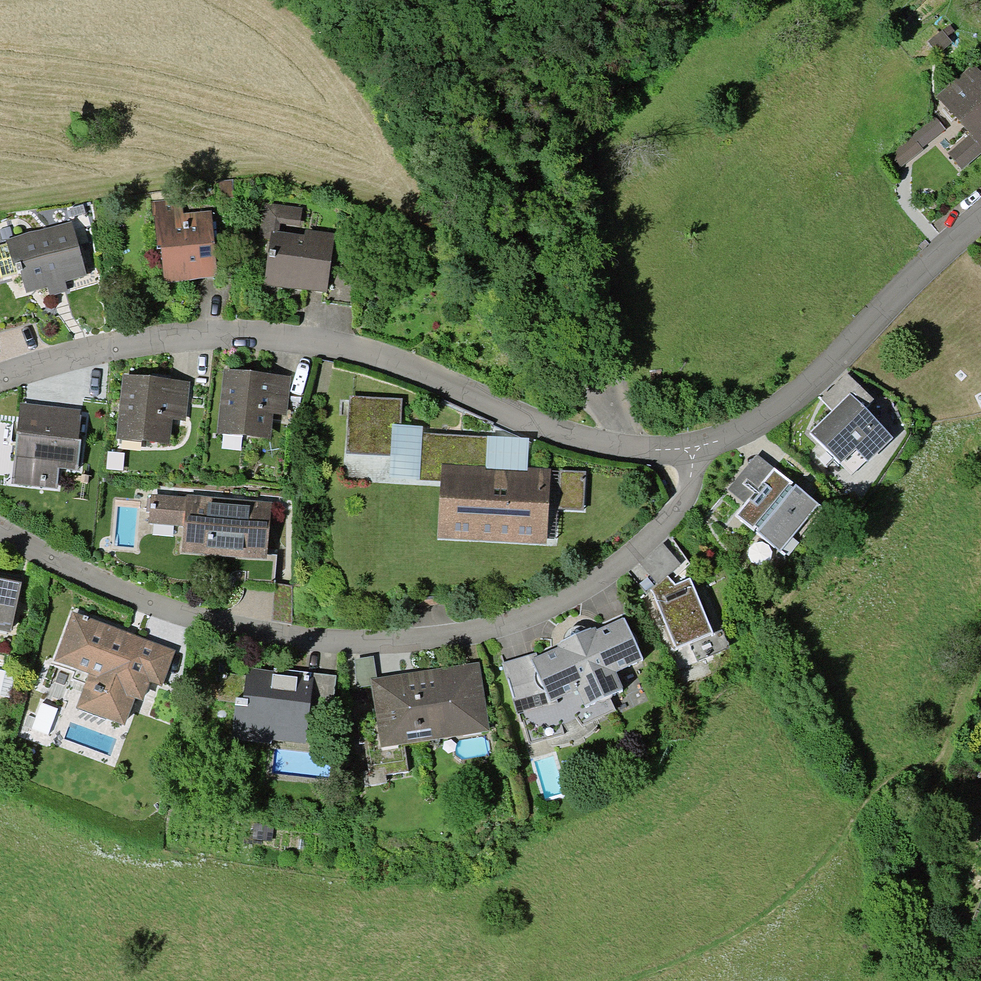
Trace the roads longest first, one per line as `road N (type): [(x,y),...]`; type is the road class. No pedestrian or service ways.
road 1 (residential): [(695,451),(696,497),(669,532),(585,598),(500,633),(377,648),(257,635),(148,608),(0,534)]
road 2 (residential): [(0,382),(134,345),(269,336),(351,349),(628,448),(695,451)]
road 3 (track): [(292,0),(341,55),(509,311),(628,448)]
road 4 (track): [(940,779),(908,771),(801,895),(731,941),(629,980)]
road 5 (residential): [(695,451),(733,440),(798,404),(980,226)]
road 6 (track): [(935,980),(921,960),(905,856),(940,779)]
road 7 (track): [(593,127),(563,95),(514,0)]
road 8 (track): [(940,779),(980,648)]

